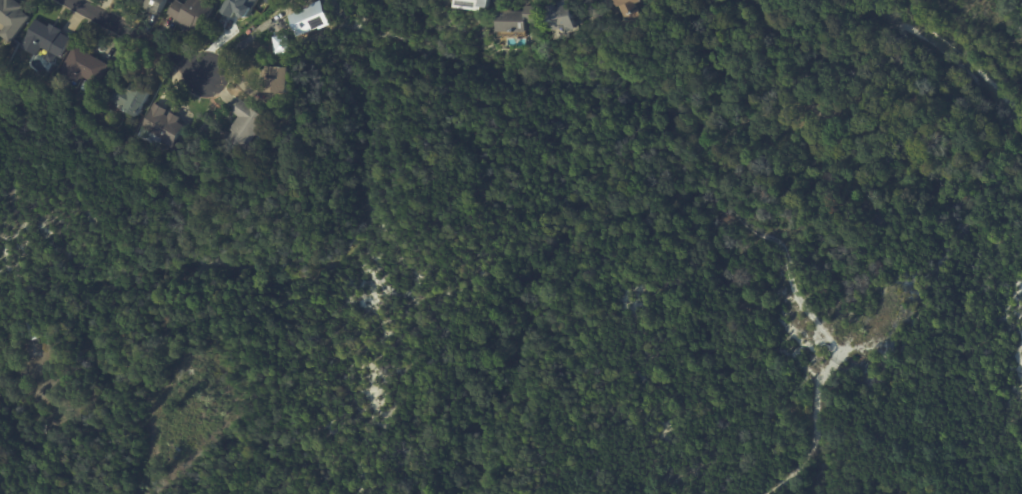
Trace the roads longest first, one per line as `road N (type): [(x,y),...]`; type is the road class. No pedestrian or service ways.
road 1 (residential): [(74,0),(204,71)]

